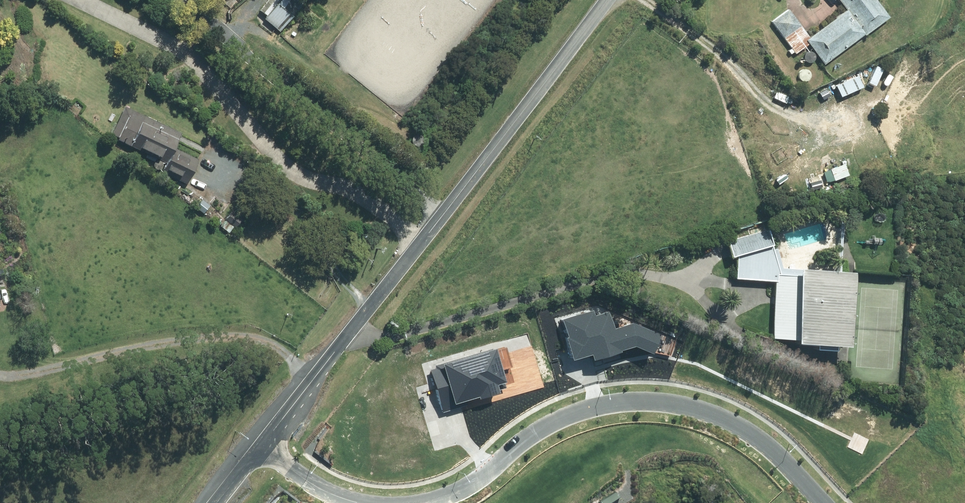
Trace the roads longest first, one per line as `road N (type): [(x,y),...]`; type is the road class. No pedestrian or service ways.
road 1 (unclassified): [(607,0),(263,442)]
road 2 (residential): [(401,502),(484,476),(535,433),(588,405),(643,398),(698,406),(745,427),(826,502)]
road 3 (residential): [(263,442),(317,484),(382,502)]

